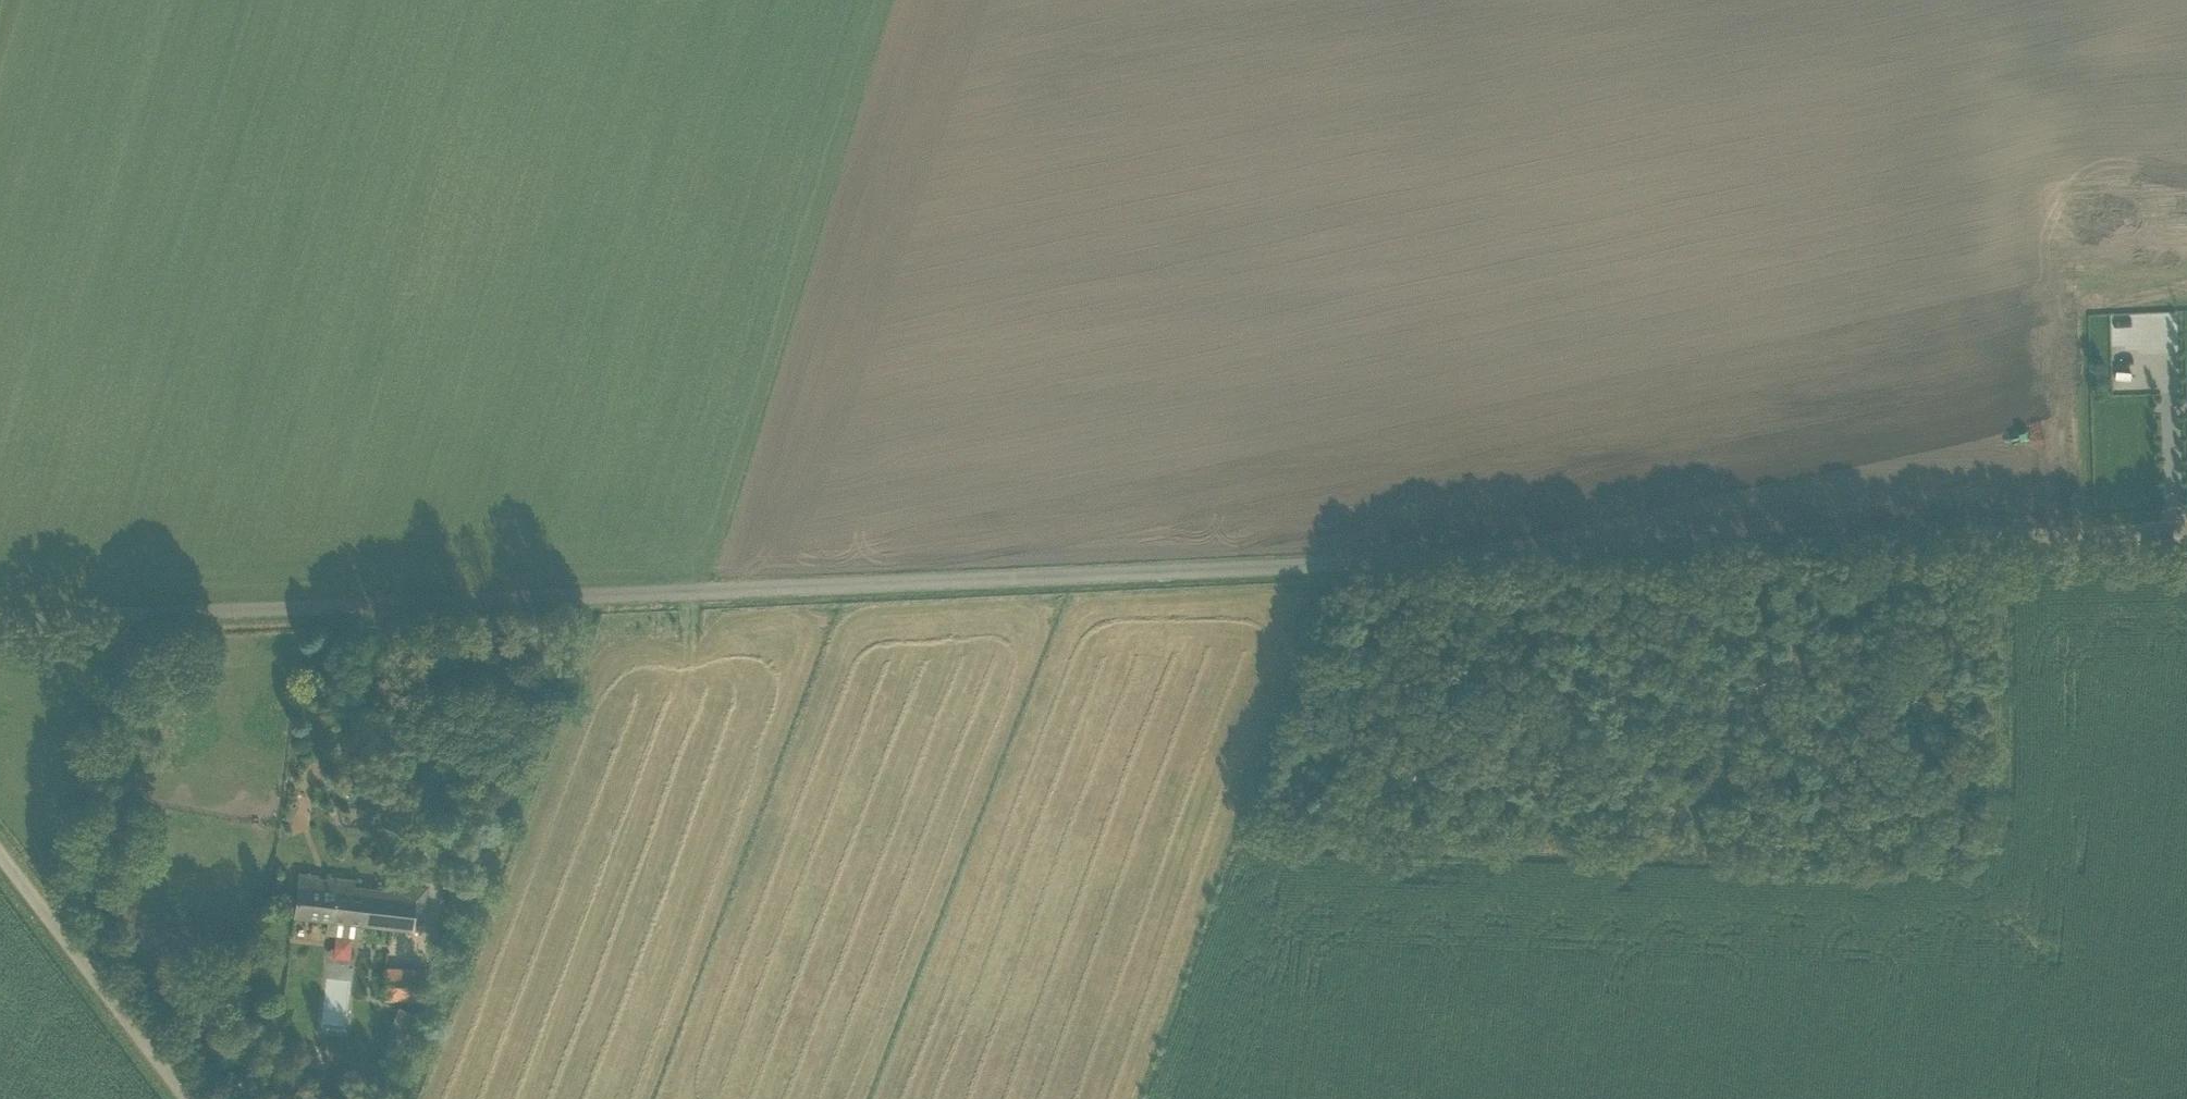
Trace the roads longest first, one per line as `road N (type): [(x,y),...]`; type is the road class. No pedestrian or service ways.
road 1 (unclassified): [(2186,530),(0,619)]
road 2 (unclassified): [(186,1098),(0,855)]

